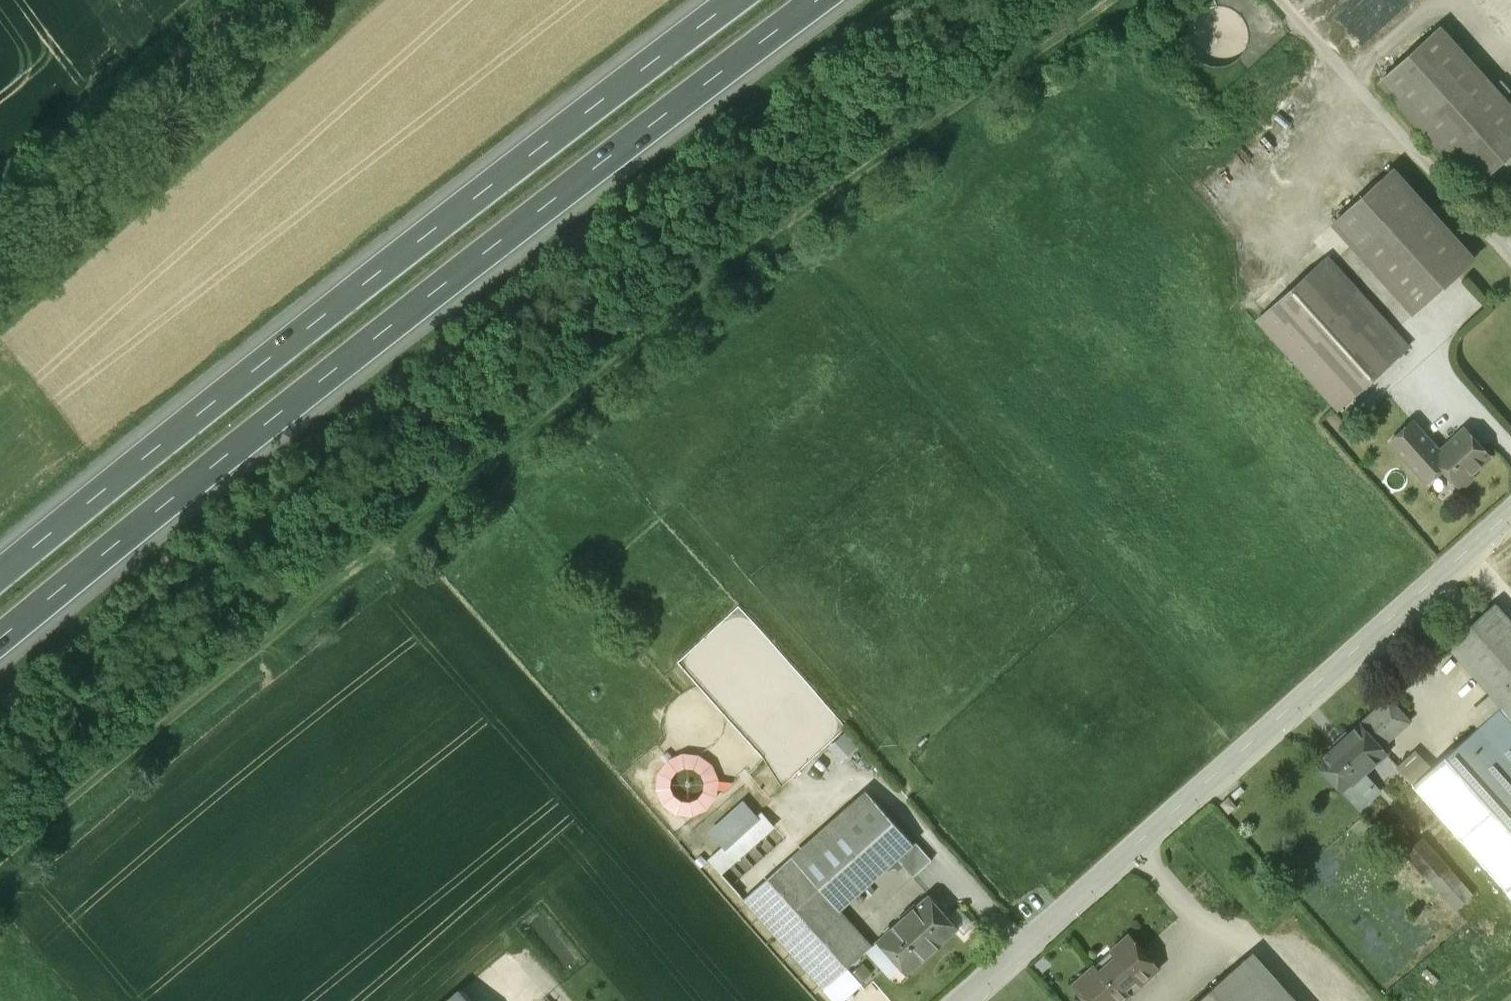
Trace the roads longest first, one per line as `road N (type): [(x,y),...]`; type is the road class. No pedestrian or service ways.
road 1 (track): [(0,860),(445,494),(826,197),(1118,0)]
road 2 (motorway): [(0,644),(549,203),(829,0)]
road 3 (motorway): [(739,0),(488,180),(0,575)]
road 4 (unclassified): [(1510,514),(965,1000)]
road 5 (track): [(205,0),(0,181)]

